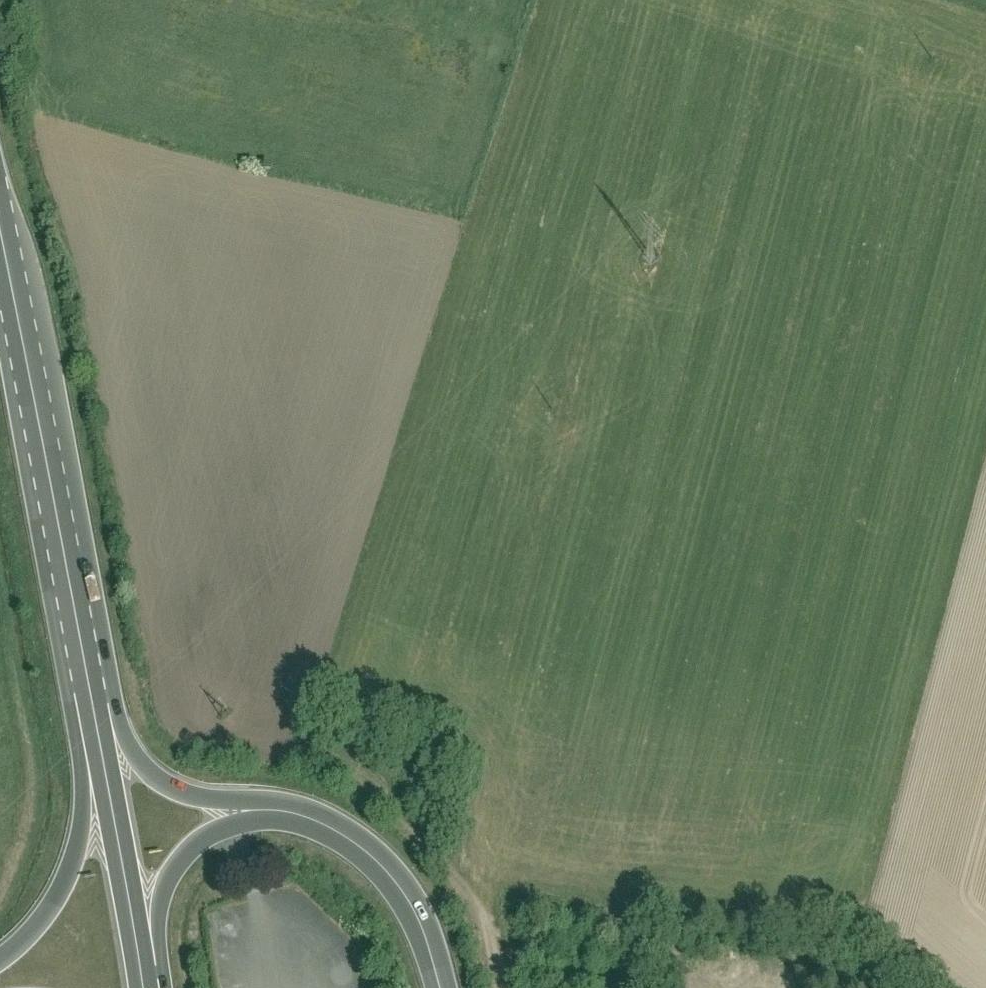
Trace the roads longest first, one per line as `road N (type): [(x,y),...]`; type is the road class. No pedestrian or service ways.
road 1 (primary): [(84,639),(0,225)]
road 2 (primary): [(143,987),(84,639)]
road 3 (primary): [(84,639),(80,837),(41,922),(0,961)]
road 4 (primary): [(270,812),(169,787),(148,772),(123,736),(84,639)]
road 5 (primary): [(270,812),(325,822),(389,871),(414,909),(440,987)]
road 6 (primary): [(165,987),(159,890),(202,836),(270,812)]

